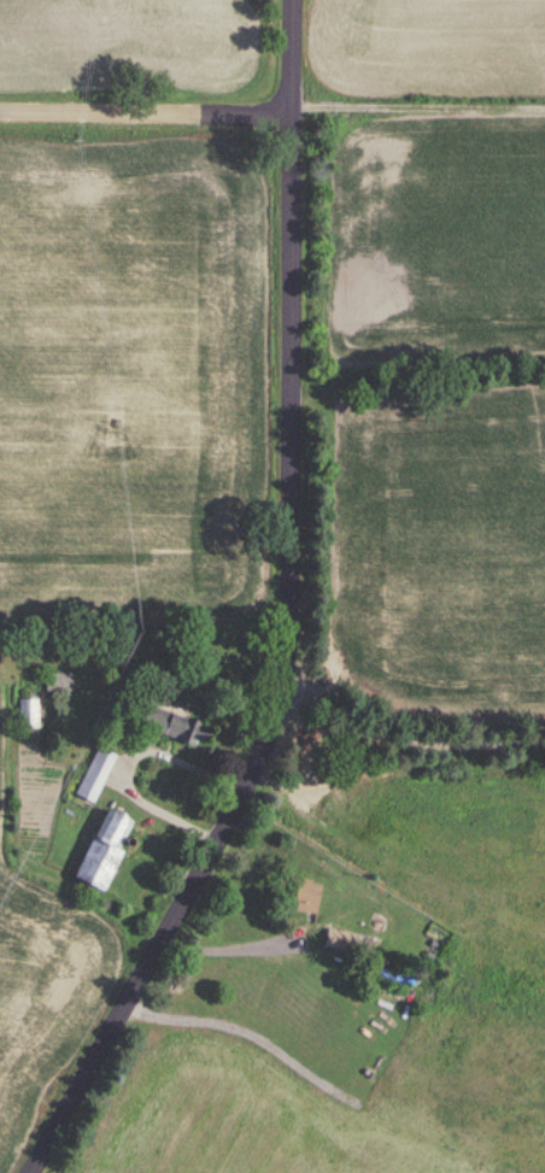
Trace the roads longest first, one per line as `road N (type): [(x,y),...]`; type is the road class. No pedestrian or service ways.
road 1 (tertiary): [(34,1172),(254,781),(291,686),(297,0)]
road 2 (residential): [(0,112),(295,117)]

